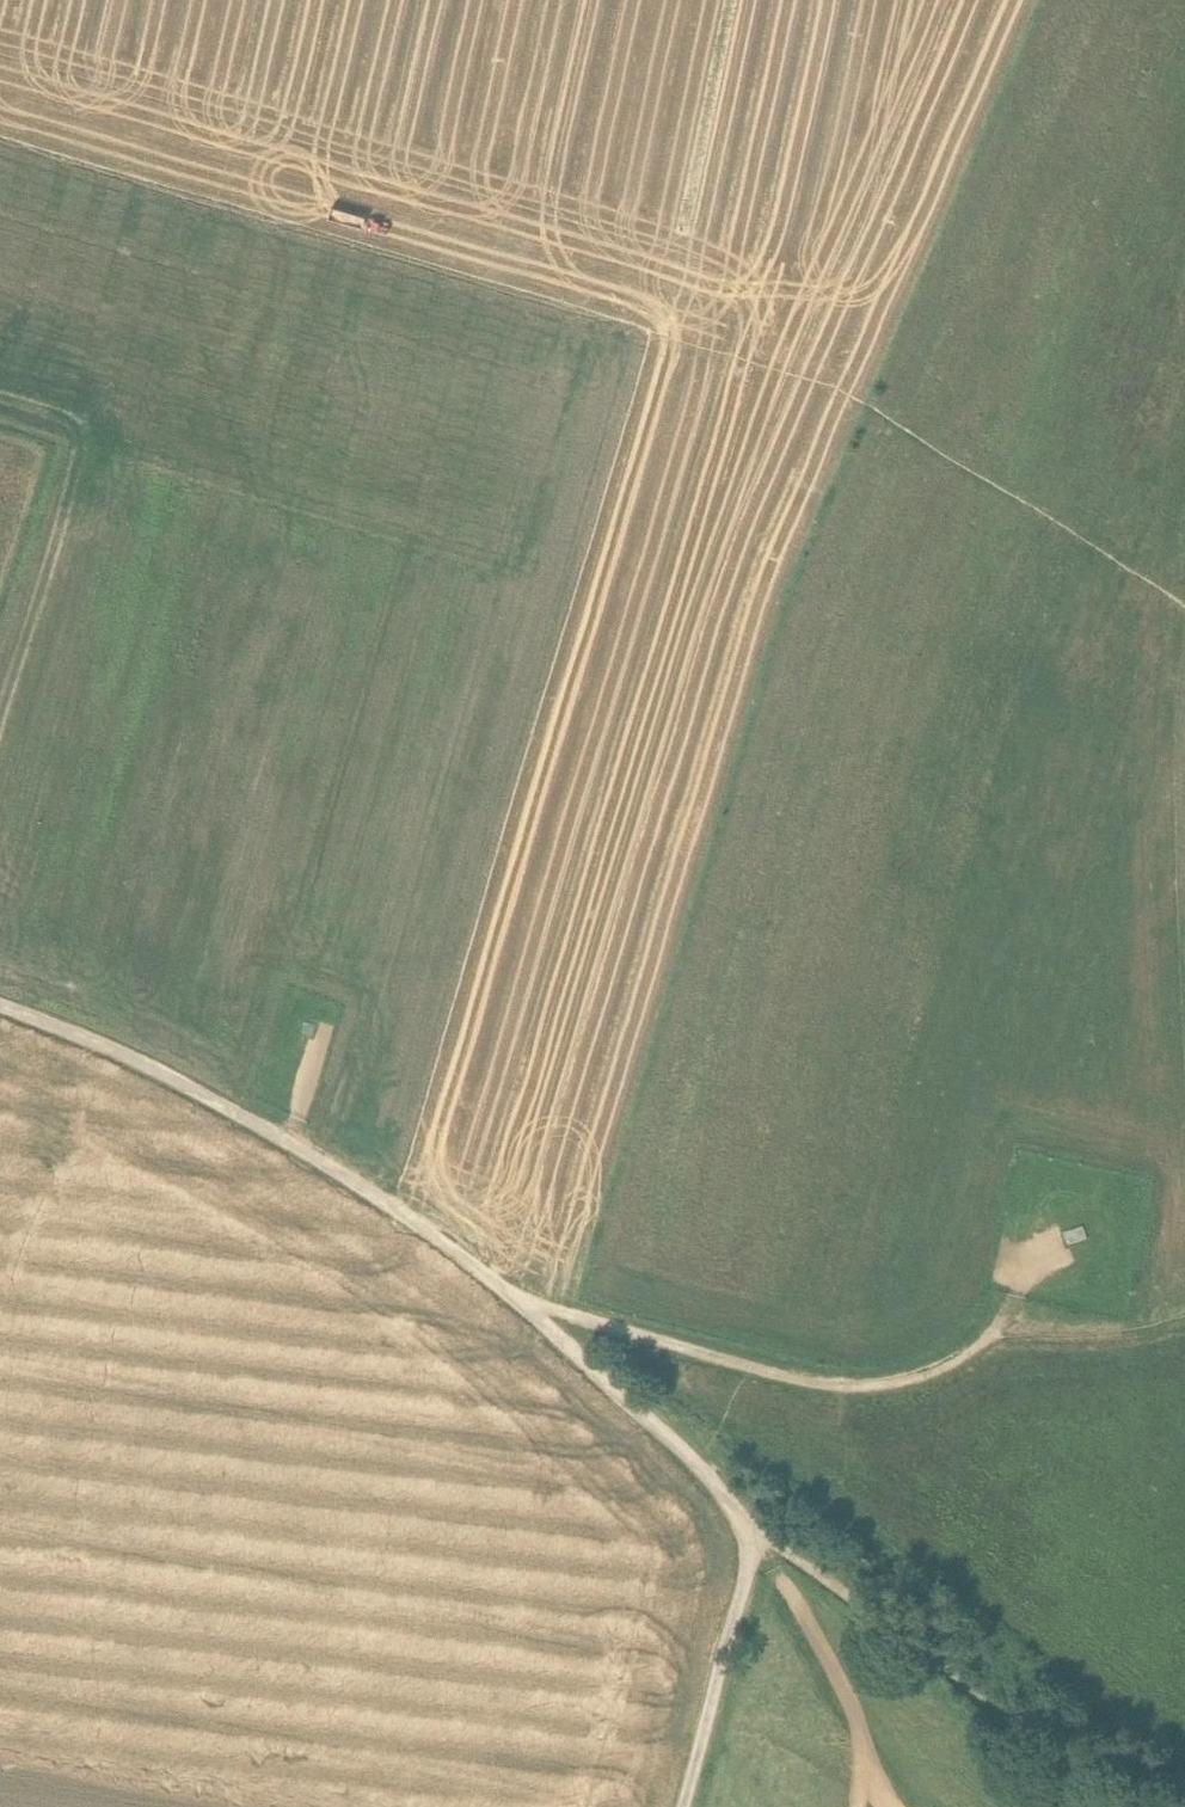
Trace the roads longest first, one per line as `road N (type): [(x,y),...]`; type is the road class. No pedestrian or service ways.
road 1 (track): [(1132,1806),(751,1528),(678,1444),(509,1296)]
road 2 (track): [(509,1296),(323,1165),(110,1053),(0,1009)]
road 3 (track): [(1009,1311),(976,1352),(947,1371),(857,1390),(809,1384),(509,1296)]
road 4 (track): [(684,1806),(750,1562),(751,1528)]

